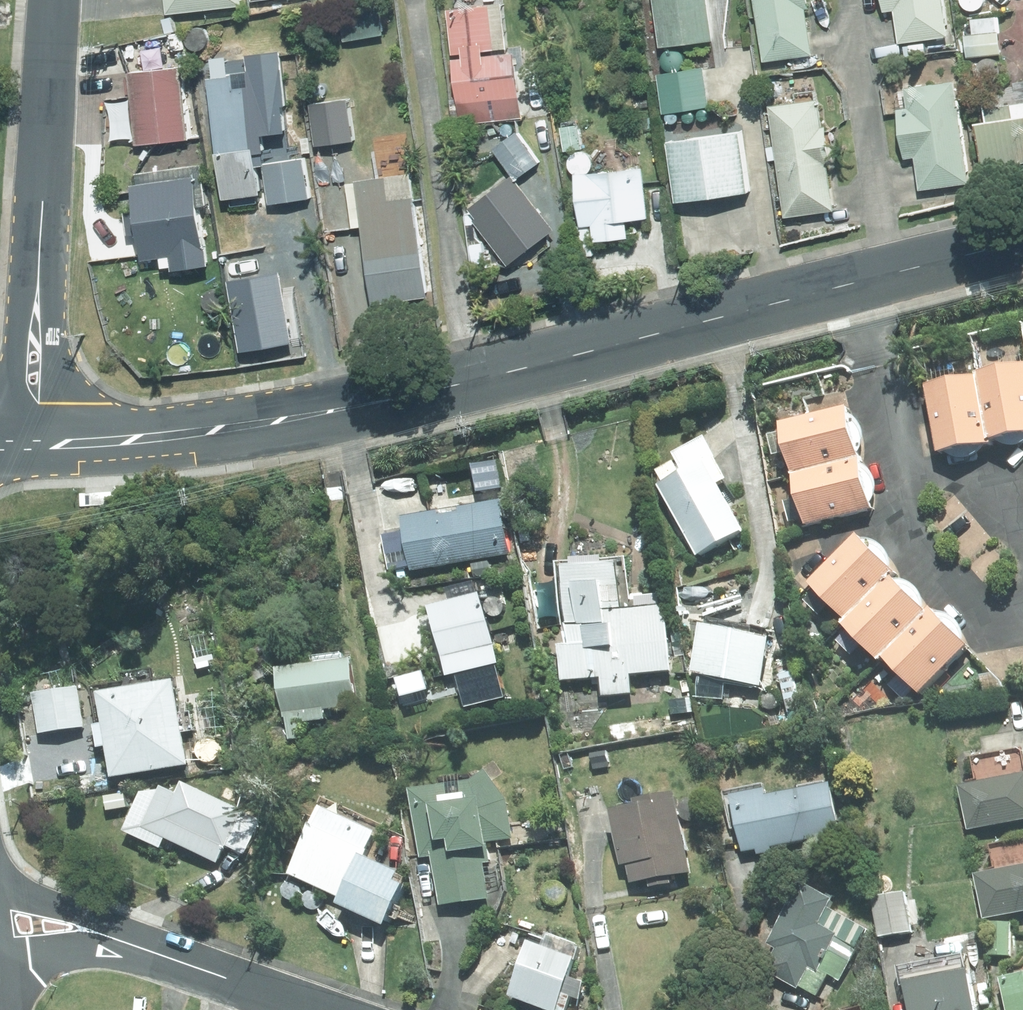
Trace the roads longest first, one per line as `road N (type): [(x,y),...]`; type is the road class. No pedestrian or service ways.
road 1 (secondary): [(1022,243),(376,398),(205,430),(61,443)]
road 2 (secondary): [(3,441),(28,193),(46,157)]
road 3 (residential): [(0,891),(51,900),(233,967),(267,992)]
road 4 (secondary): [(46,157),(58,194),(61,443)]
road 5 (residential): [(267,992),(227,993),(111,956),(0,969)]
road 6 (secondary): [(55,0),(46,157)]

